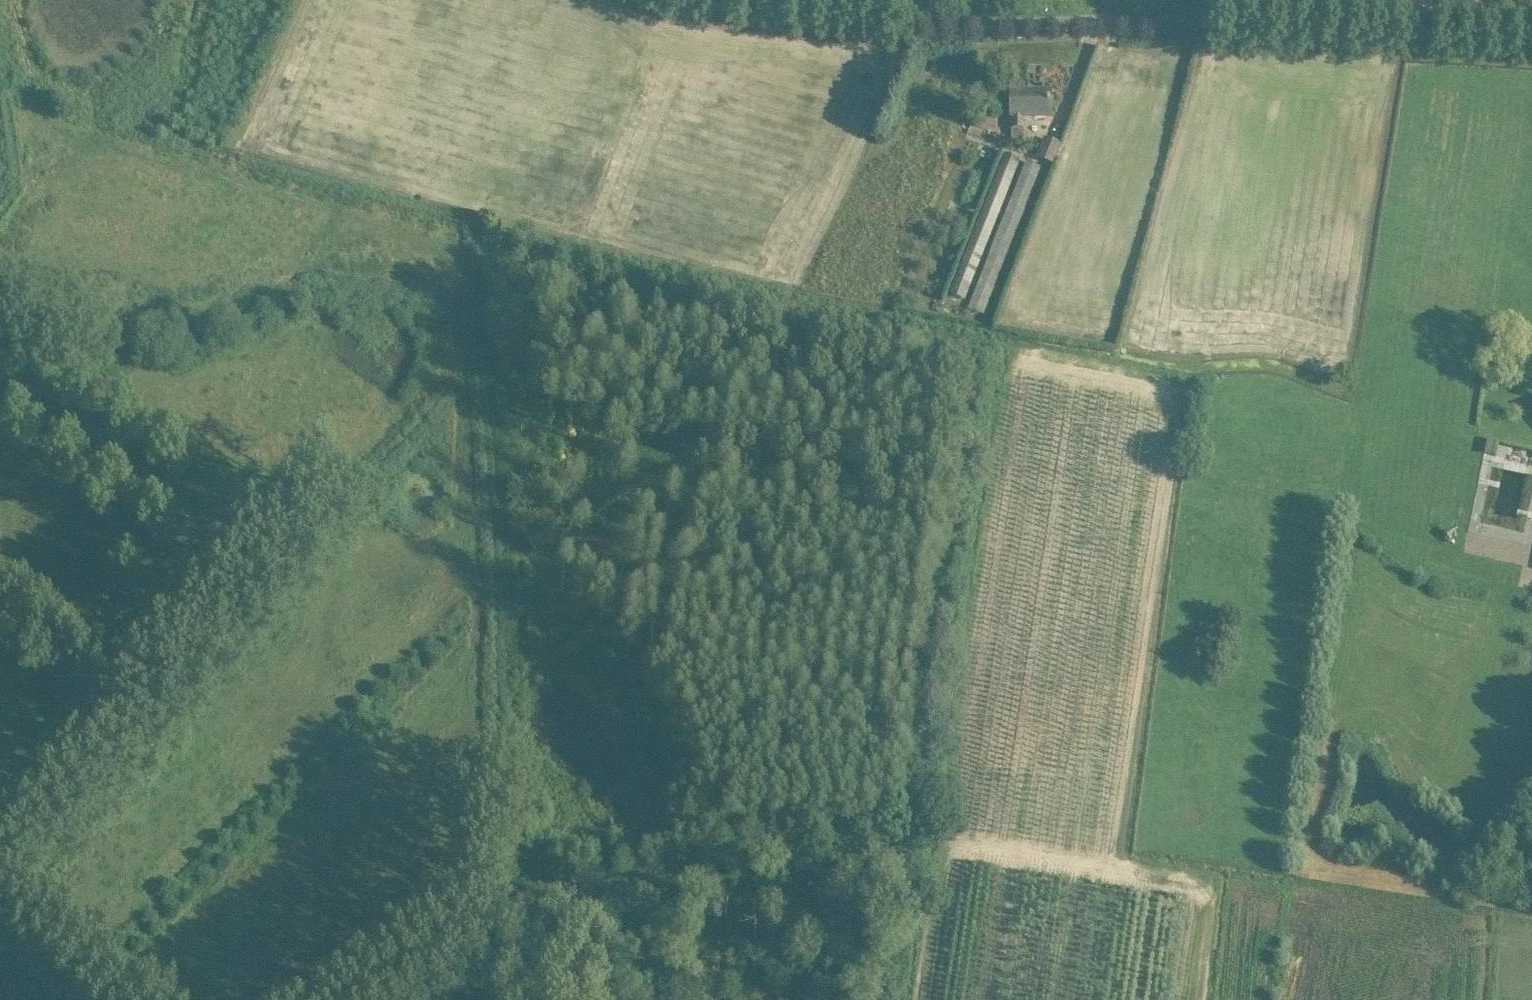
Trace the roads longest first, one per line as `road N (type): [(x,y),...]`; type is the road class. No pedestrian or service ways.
road 1 (unclassified): [(1531,39),(776,22),(691,0)]

